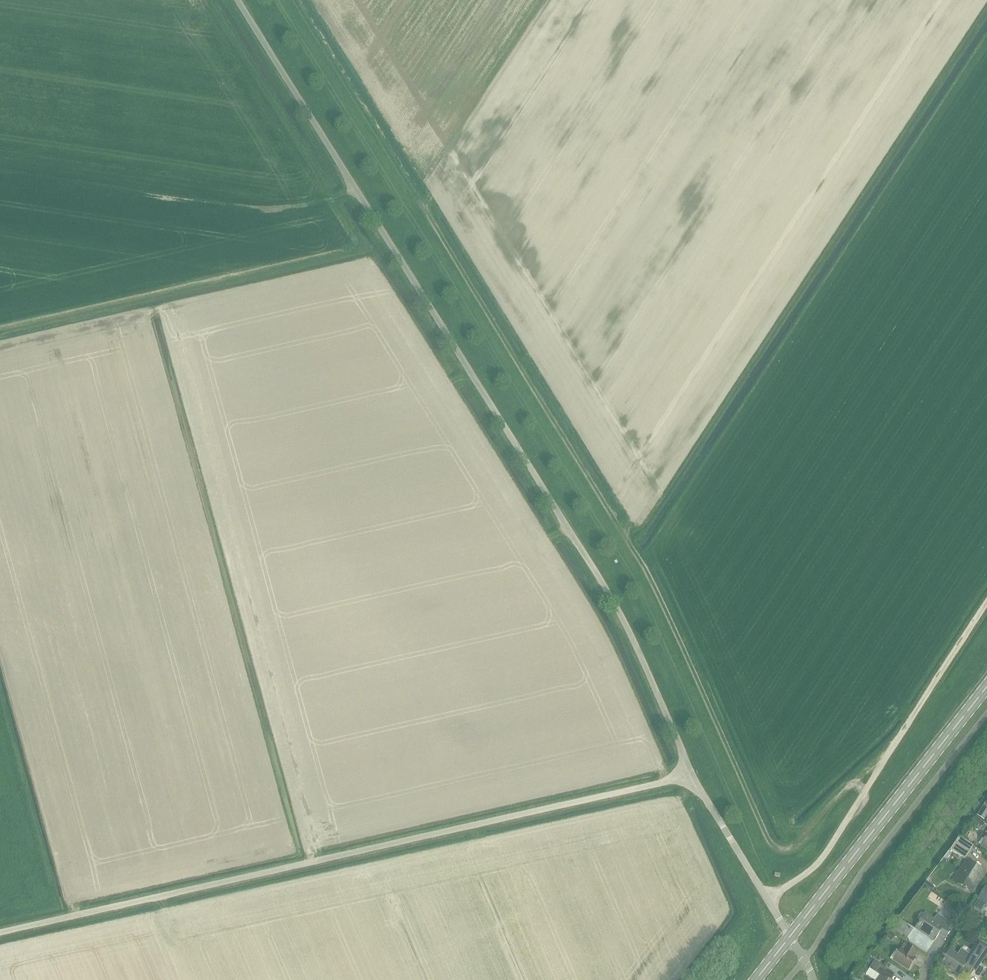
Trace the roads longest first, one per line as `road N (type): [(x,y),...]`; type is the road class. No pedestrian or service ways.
road 1 (unclassified): [(694,776),(610,595),(238,0)]
road 2 (unclassified): [(0,932),(694,776)]
road 3 (track): [(767,898),(822,859),(986,603)]
road 4 (secondary): [(790,936),(986,687)]
road 5 (unclassified): [(790,936),(694,776)]

